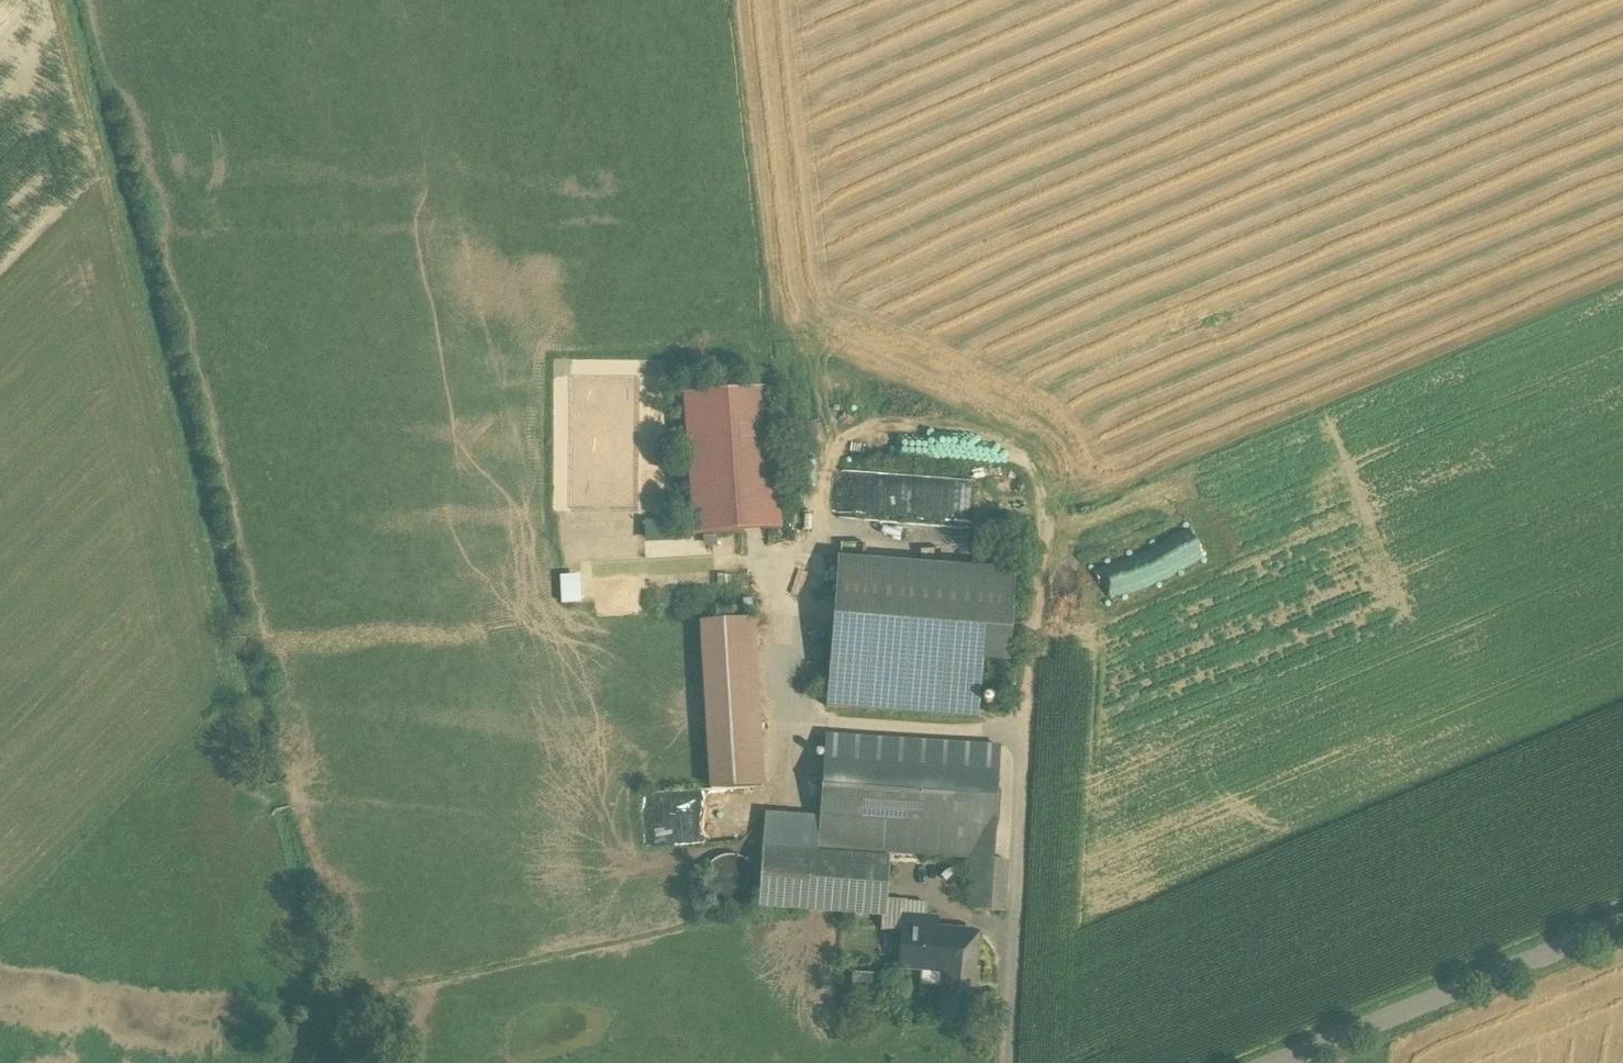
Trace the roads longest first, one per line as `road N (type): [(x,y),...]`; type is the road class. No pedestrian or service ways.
road 1 (unclassified): [(1622,925),(1282,1062)]

